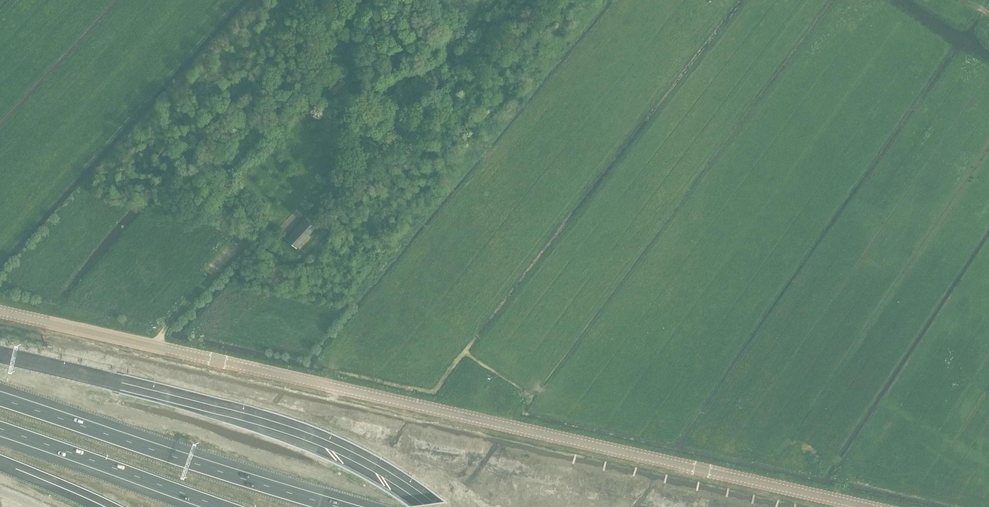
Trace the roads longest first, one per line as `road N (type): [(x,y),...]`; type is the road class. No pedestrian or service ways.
road 1 (unclassified): [(869,506),(0,313)]
road 2 (motorway): [(432,506),(380,472),(268,422),(0,355)]
road 3 (motorway): [(338,506),(0,399)]
road 4 (motorway): [(0,430),(227,506)]
road 5 (motorway): [(0,459),(114,506)]

